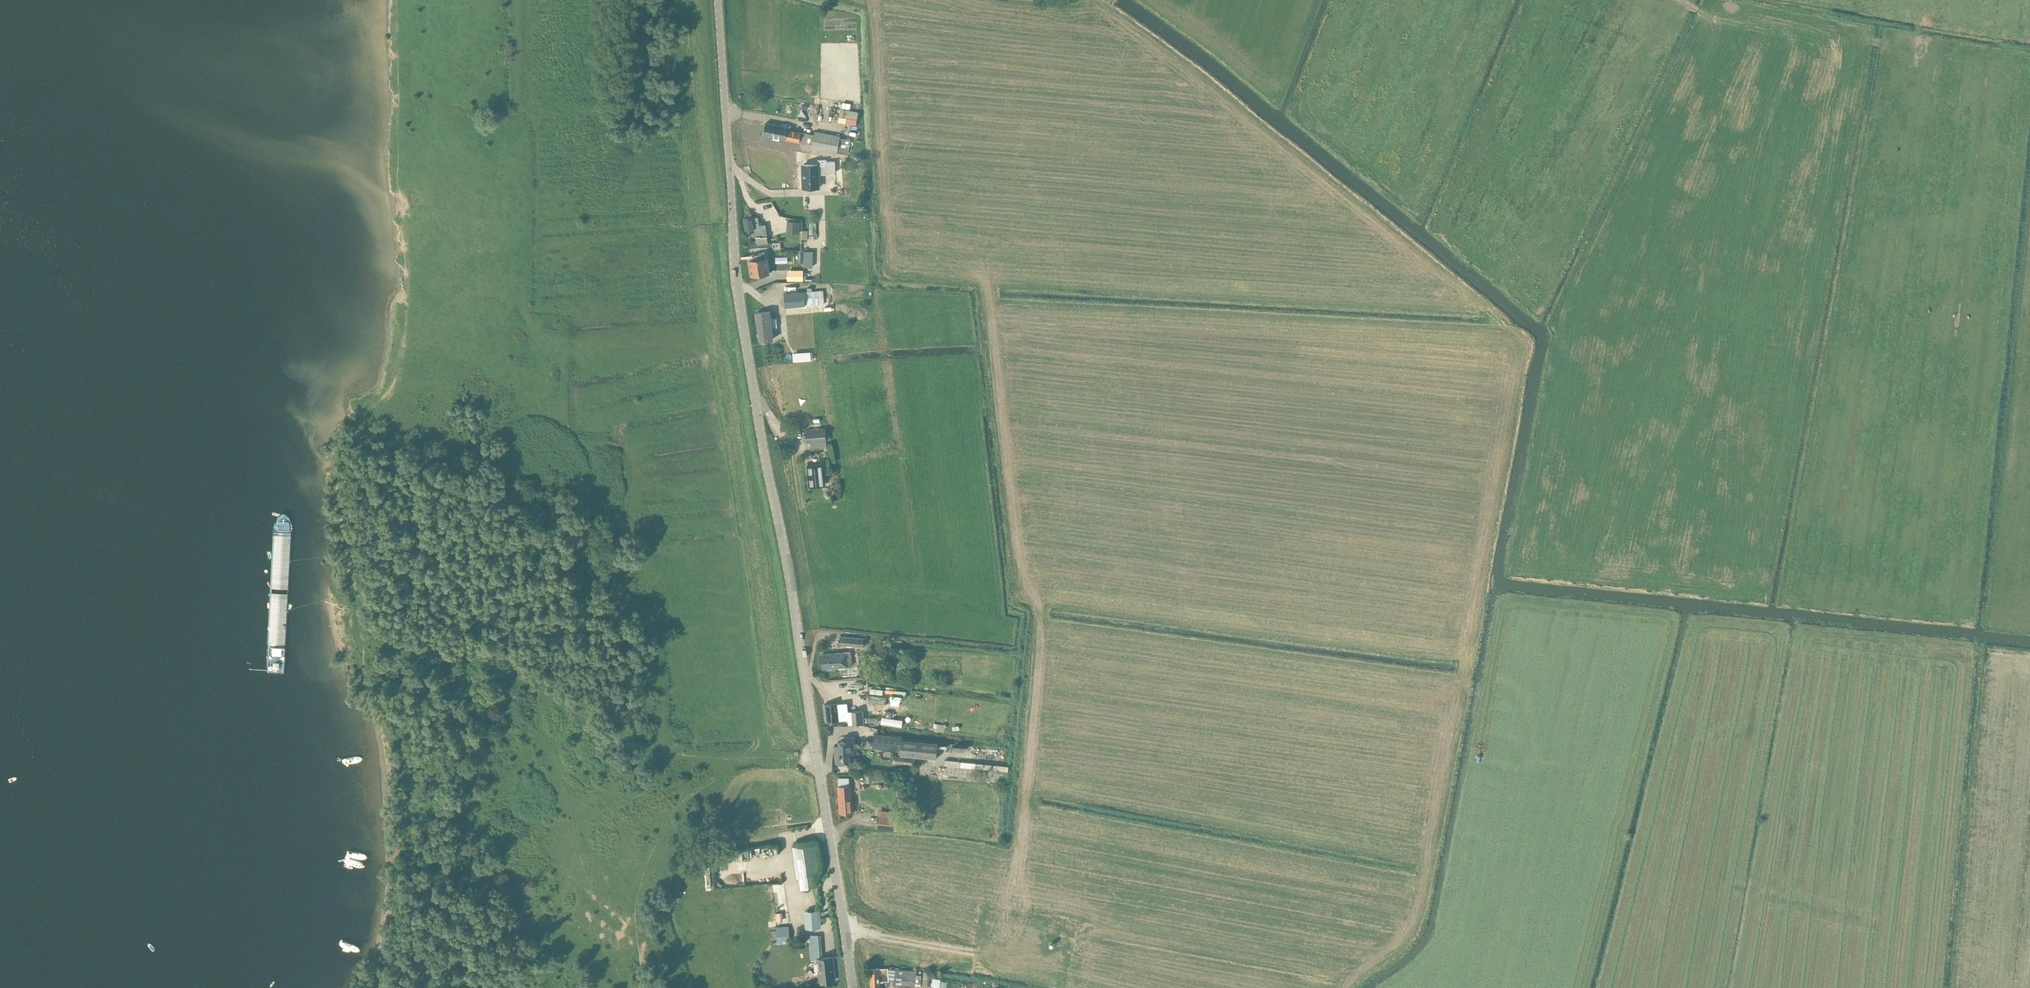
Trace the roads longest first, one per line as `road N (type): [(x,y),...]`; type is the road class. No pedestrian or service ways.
road 1 (tertiary): [(853,987),(740,299),(717,0)]

